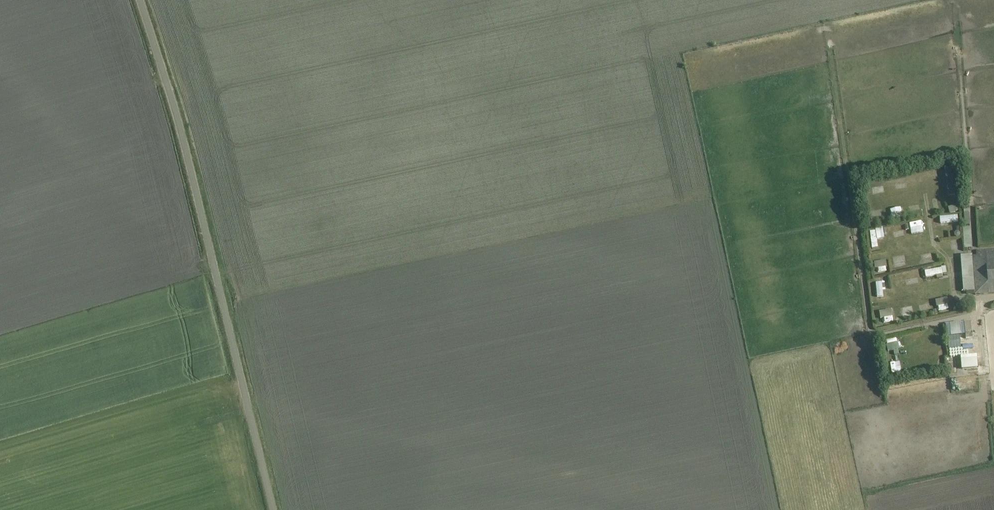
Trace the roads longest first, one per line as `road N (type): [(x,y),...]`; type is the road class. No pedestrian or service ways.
road 1 (unclassified): [(273,509),(178,118),(140,0)]

